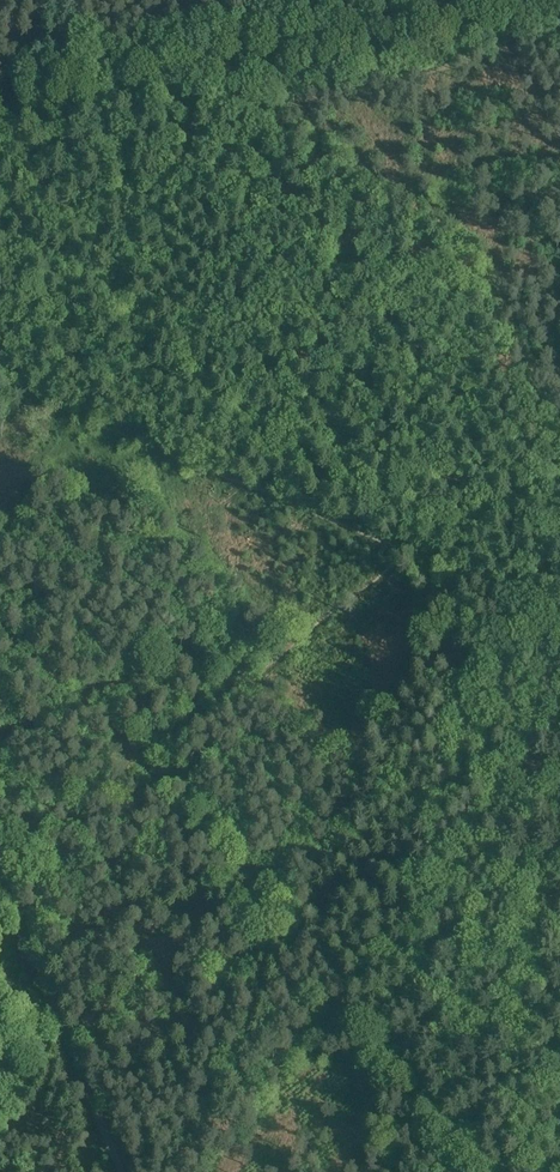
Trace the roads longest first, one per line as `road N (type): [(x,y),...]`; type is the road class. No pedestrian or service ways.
road 1 (track): [(505,0),(0,118)]
road 2 (track): [(219,468),(219,424),(161,291),(50,107)]
road 3 (track): [(123,1171),(0,878)]

